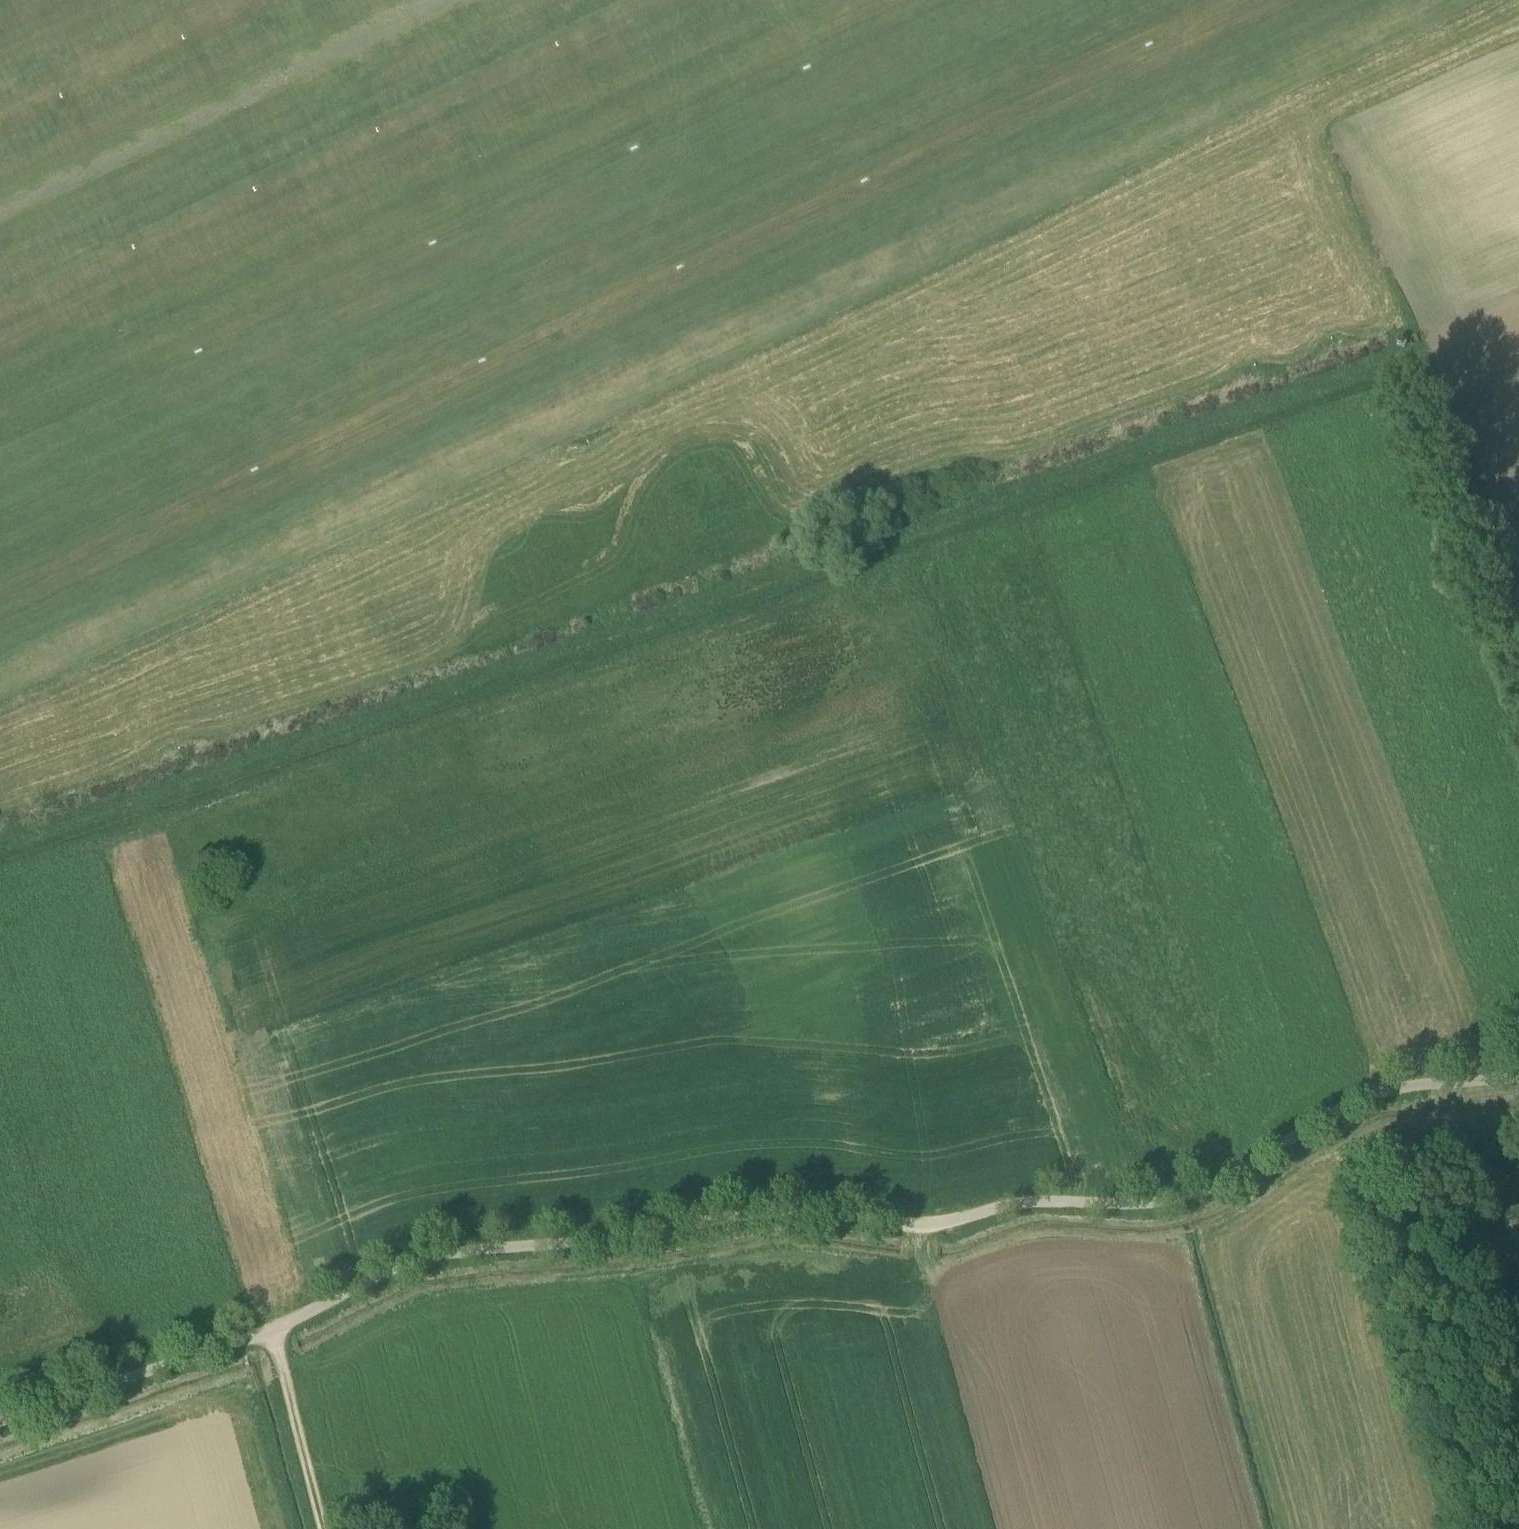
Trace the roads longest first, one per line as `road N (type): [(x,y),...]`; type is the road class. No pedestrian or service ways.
road 1 (unclassified): [(0,1421),(266,1334),(407,1262),(784,1208),(946,1224),(1039,1194),(1134,1204),(1218,1184),(1379,1087),(1518,1078)]
road 2 (track): [(0,844),(1395,359)]
road 3 (track): [(266,1334),(322,1528)]

